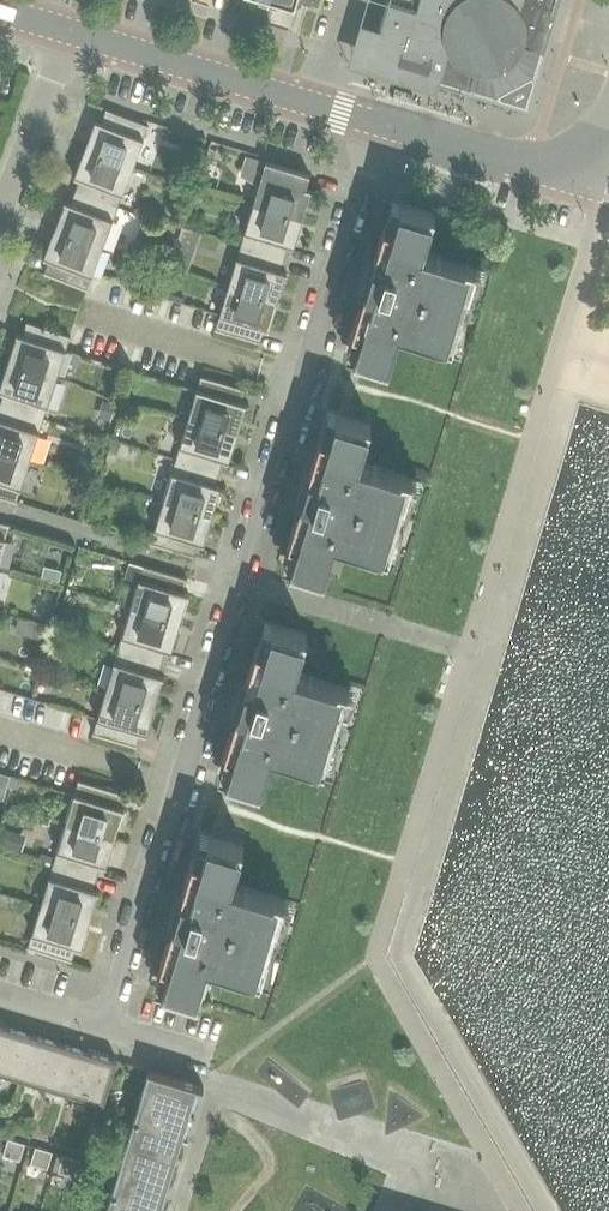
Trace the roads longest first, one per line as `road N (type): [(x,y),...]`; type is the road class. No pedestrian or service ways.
road 1 (residential): [(107,1025),(379,125)]
road 2 (tertiary): [(379,125),(589,188),(608,121)]
road 3 (tertiary): [(319,107),(67,31)]
road 4 (residential): [(0,215),(67,31)]

